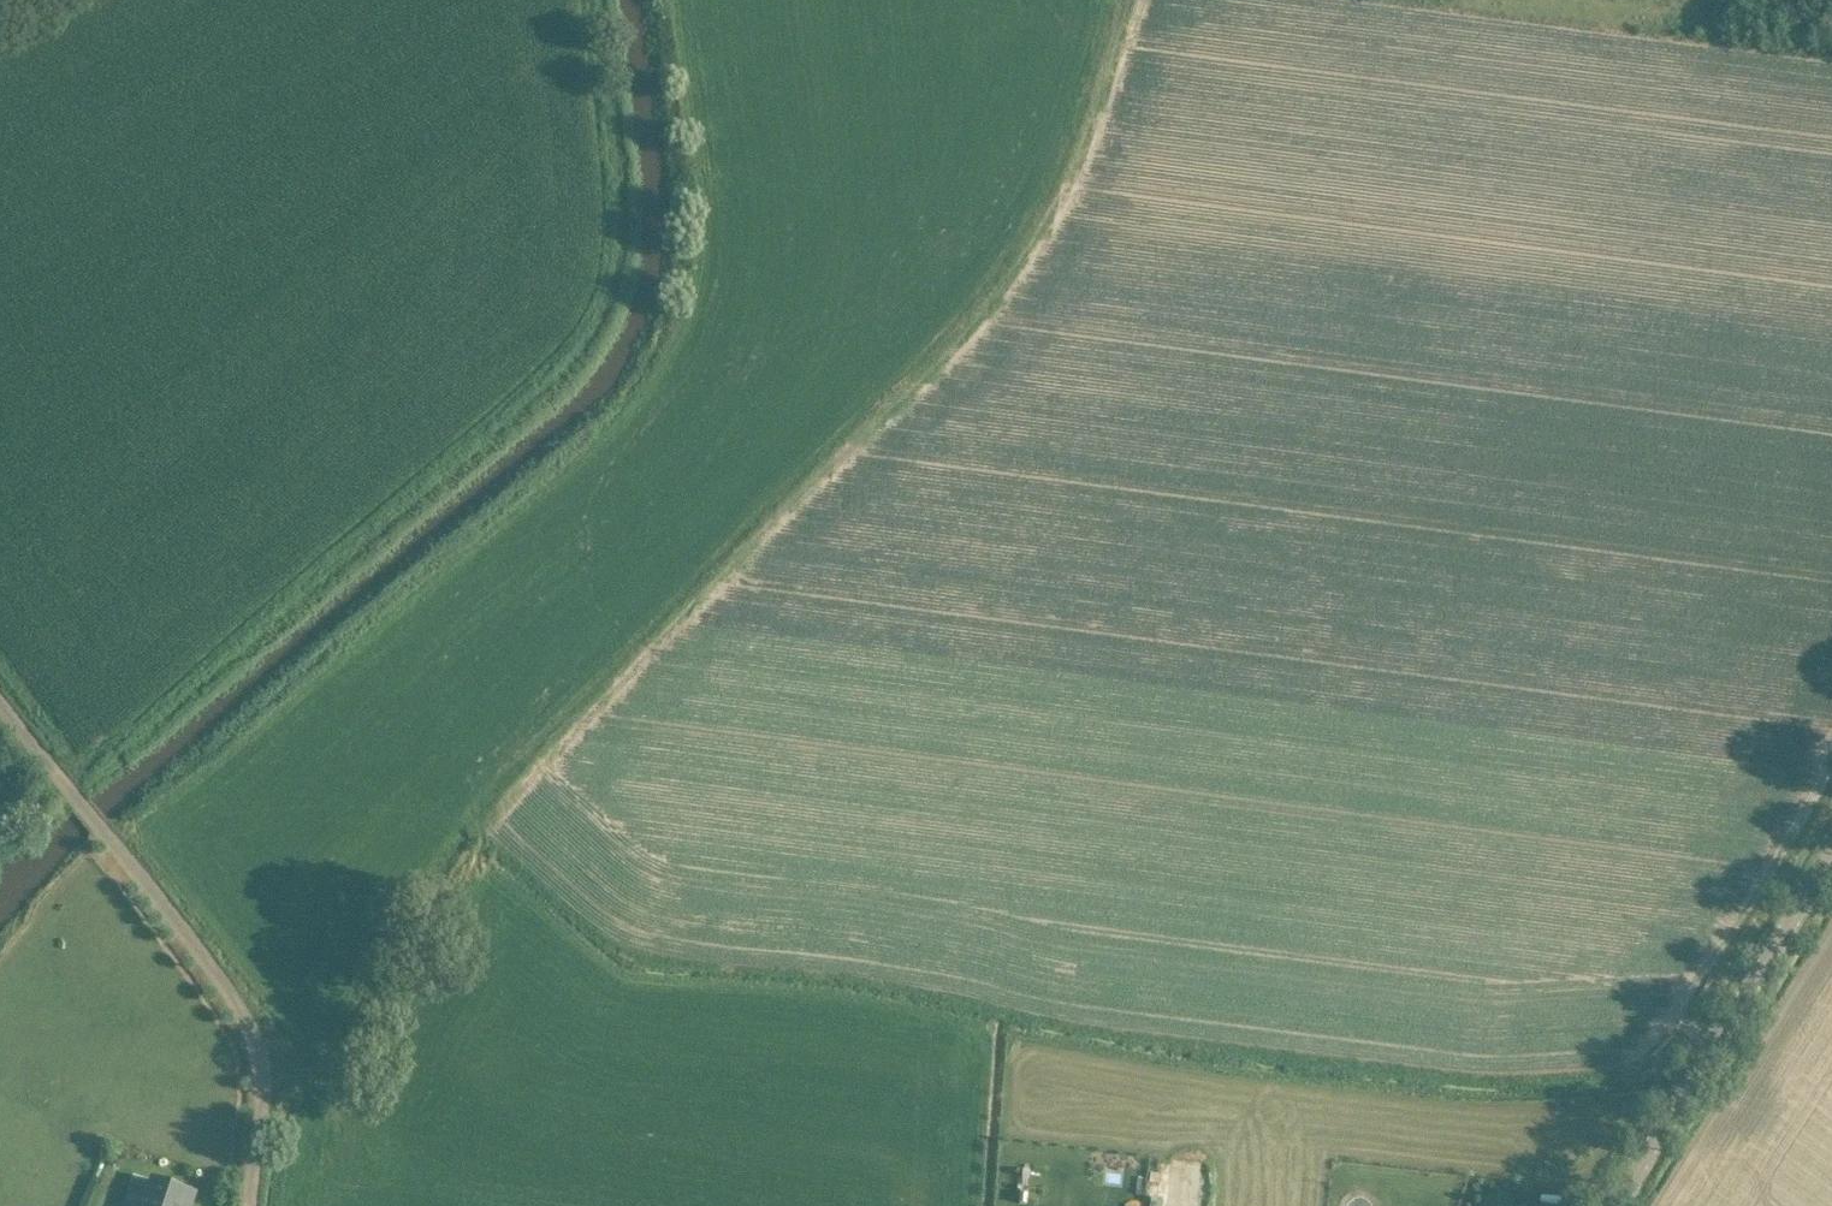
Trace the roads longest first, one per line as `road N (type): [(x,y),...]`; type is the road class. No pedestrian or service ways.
road 1 (unclassified): [(250,1205),(266,1081),(258,1046),(235,1003),(0,705)]
road 2 (unclassified): [(1618,1205),(1831,864)]

